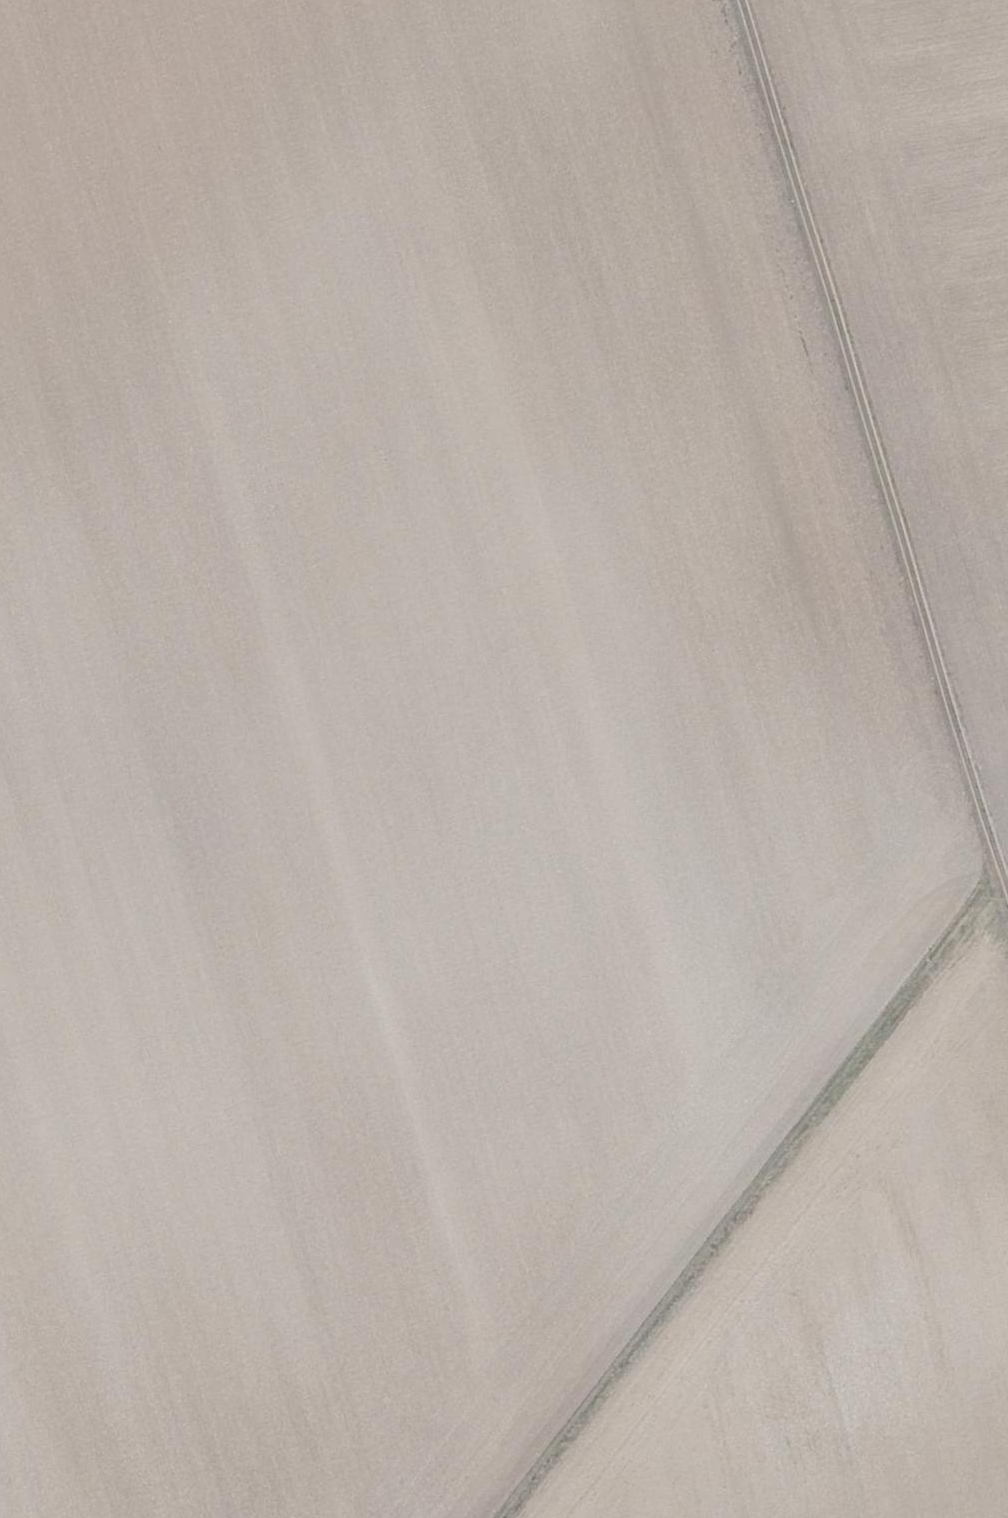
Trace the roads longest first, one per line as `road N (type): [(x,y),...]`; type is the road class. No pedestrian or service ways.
road 1 (track): [(751,0),(1007,839)]
road 2 (track): [(494,1517),(1007,845)]

